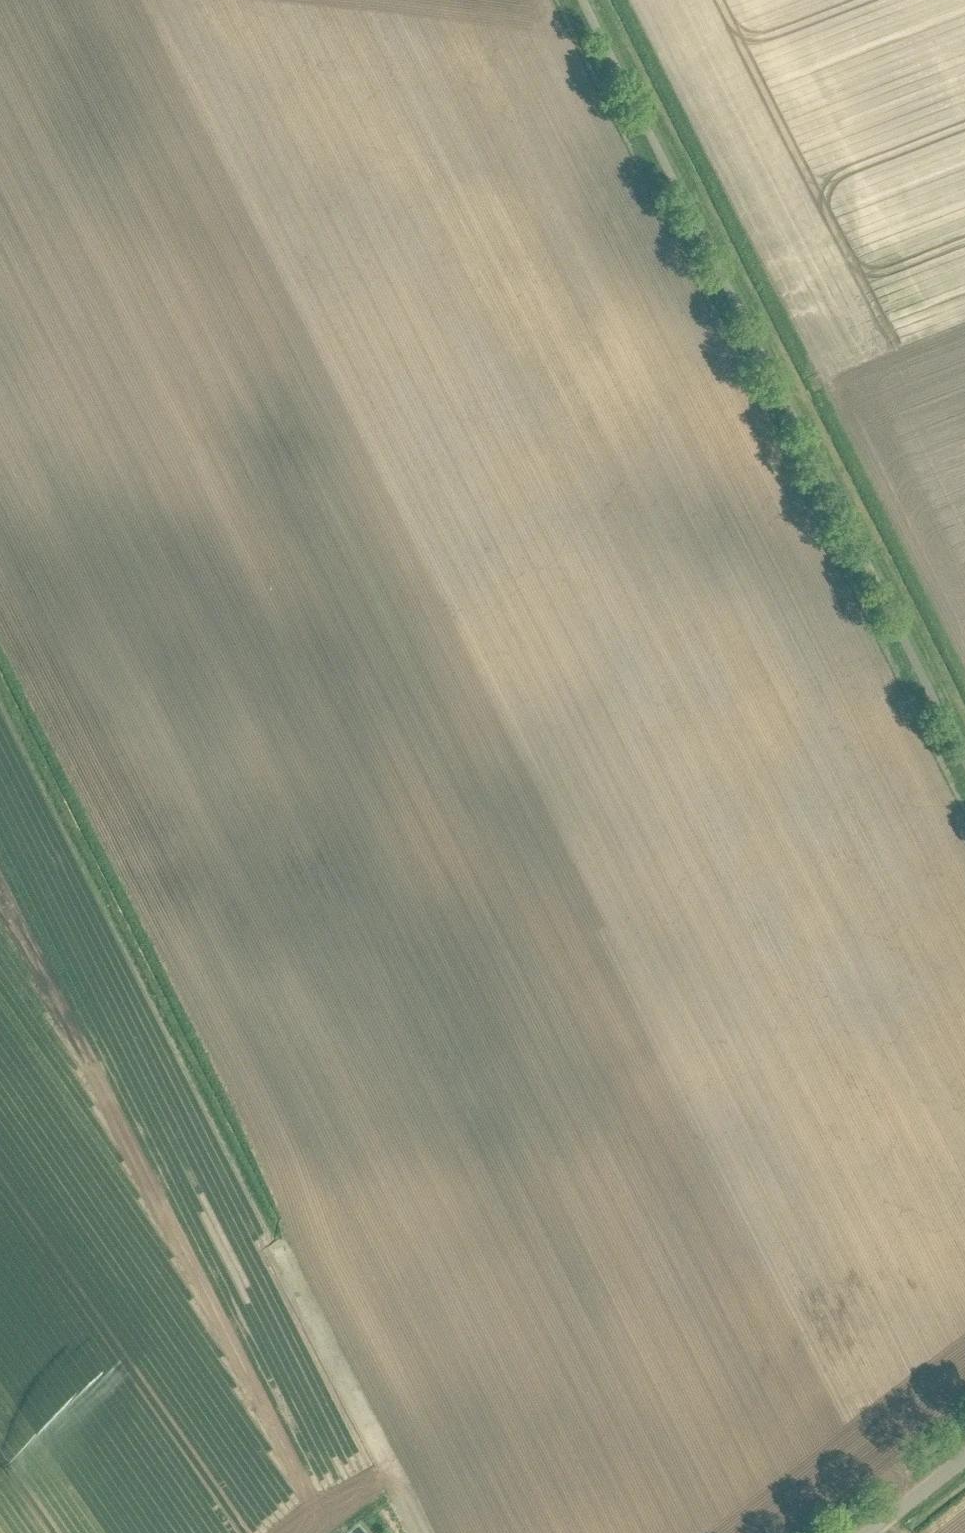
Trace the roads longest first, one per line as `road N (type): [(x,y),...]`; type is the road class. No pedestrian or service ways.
road 1 (unclassified): [(869,1532),(964,1458)]

